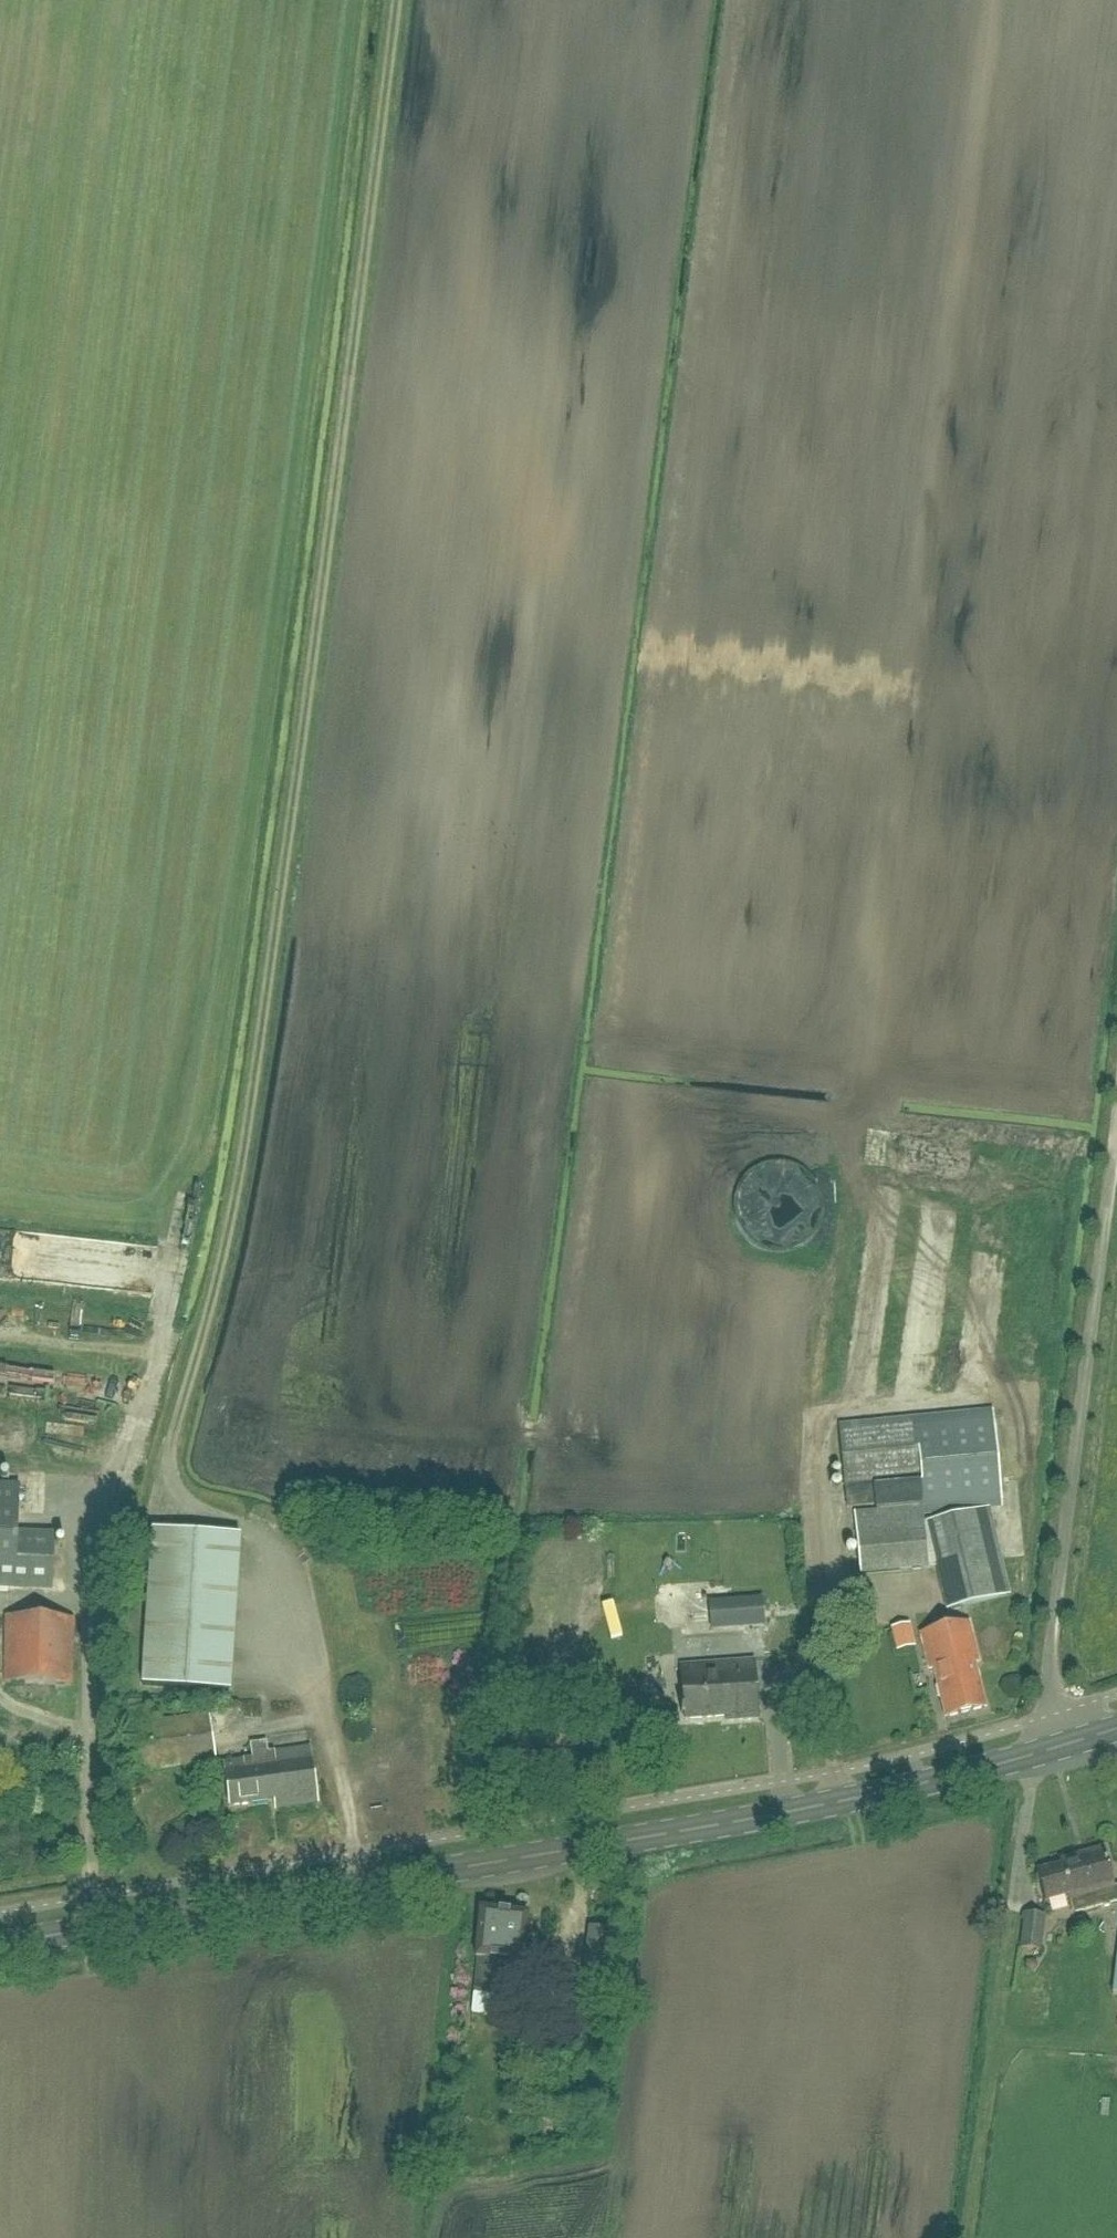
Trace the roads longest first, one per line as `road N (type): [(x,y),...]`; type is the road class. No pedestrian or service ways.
road 1 (track): [(365,1884),(310,1617),(291,1567),(268,1543),(186,1500),(171,1465),(261,1054),(397,0)]
road 2 (secondary): [(0,1943),(822,1807),(1116,1730)]

